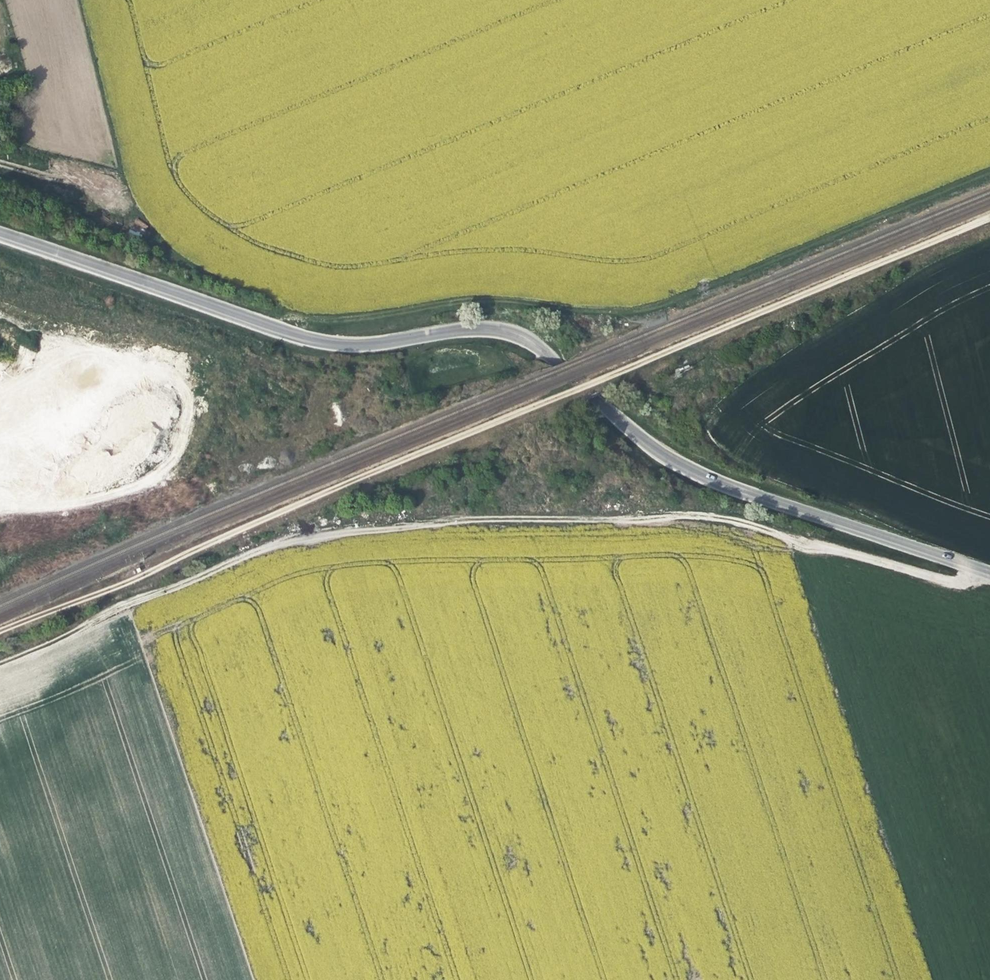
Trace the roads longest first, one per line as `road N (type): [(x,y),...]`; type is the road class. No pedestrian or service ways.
road 1 (unclassified): [(989,574),(697,474),(514,332),(318,342),(0,233)]
road 2 (track): [(989,217),(0,631)]
road 3 (track): [(0,659),(294,532),(365,520),(702,514),(953,583),(989,577)]
road 4 (track): [(249,320),(348,321),(479,300),(651,308),(989,168)]

